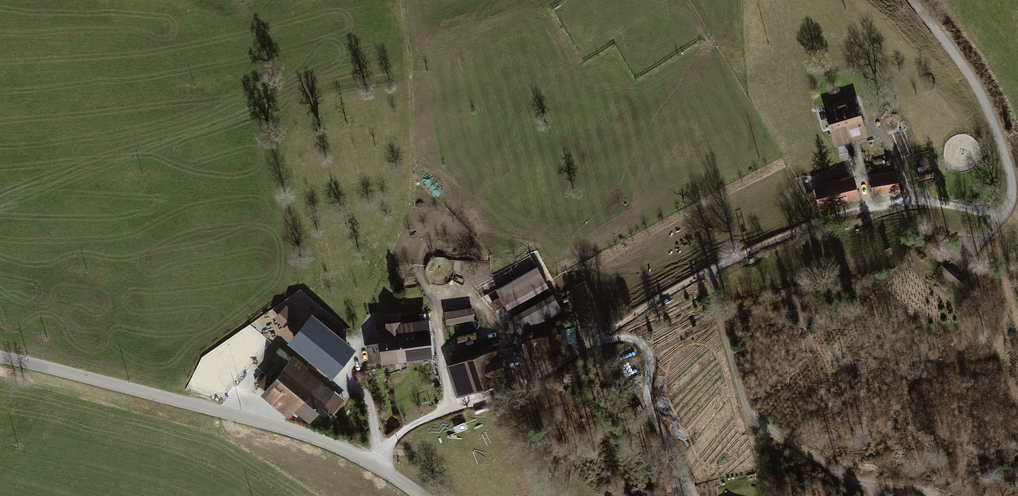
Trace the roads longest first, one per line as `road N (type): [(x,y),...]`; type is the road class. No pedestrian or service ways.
road 1 (residential): [(371,465),(413,424),(534,377),(680,286),(810,225),(902,203),(1007,208),(1011,177),(985,103),(912,0)]
road 2 (tertiary): [(0,357),(313,439),(371,465)]
road 3 (track): [(710,271),(755,421),(840,475),(939,495)]
road 4 (track): [(596,340),(629,338),(648,351),(651,412),(696,495)]

